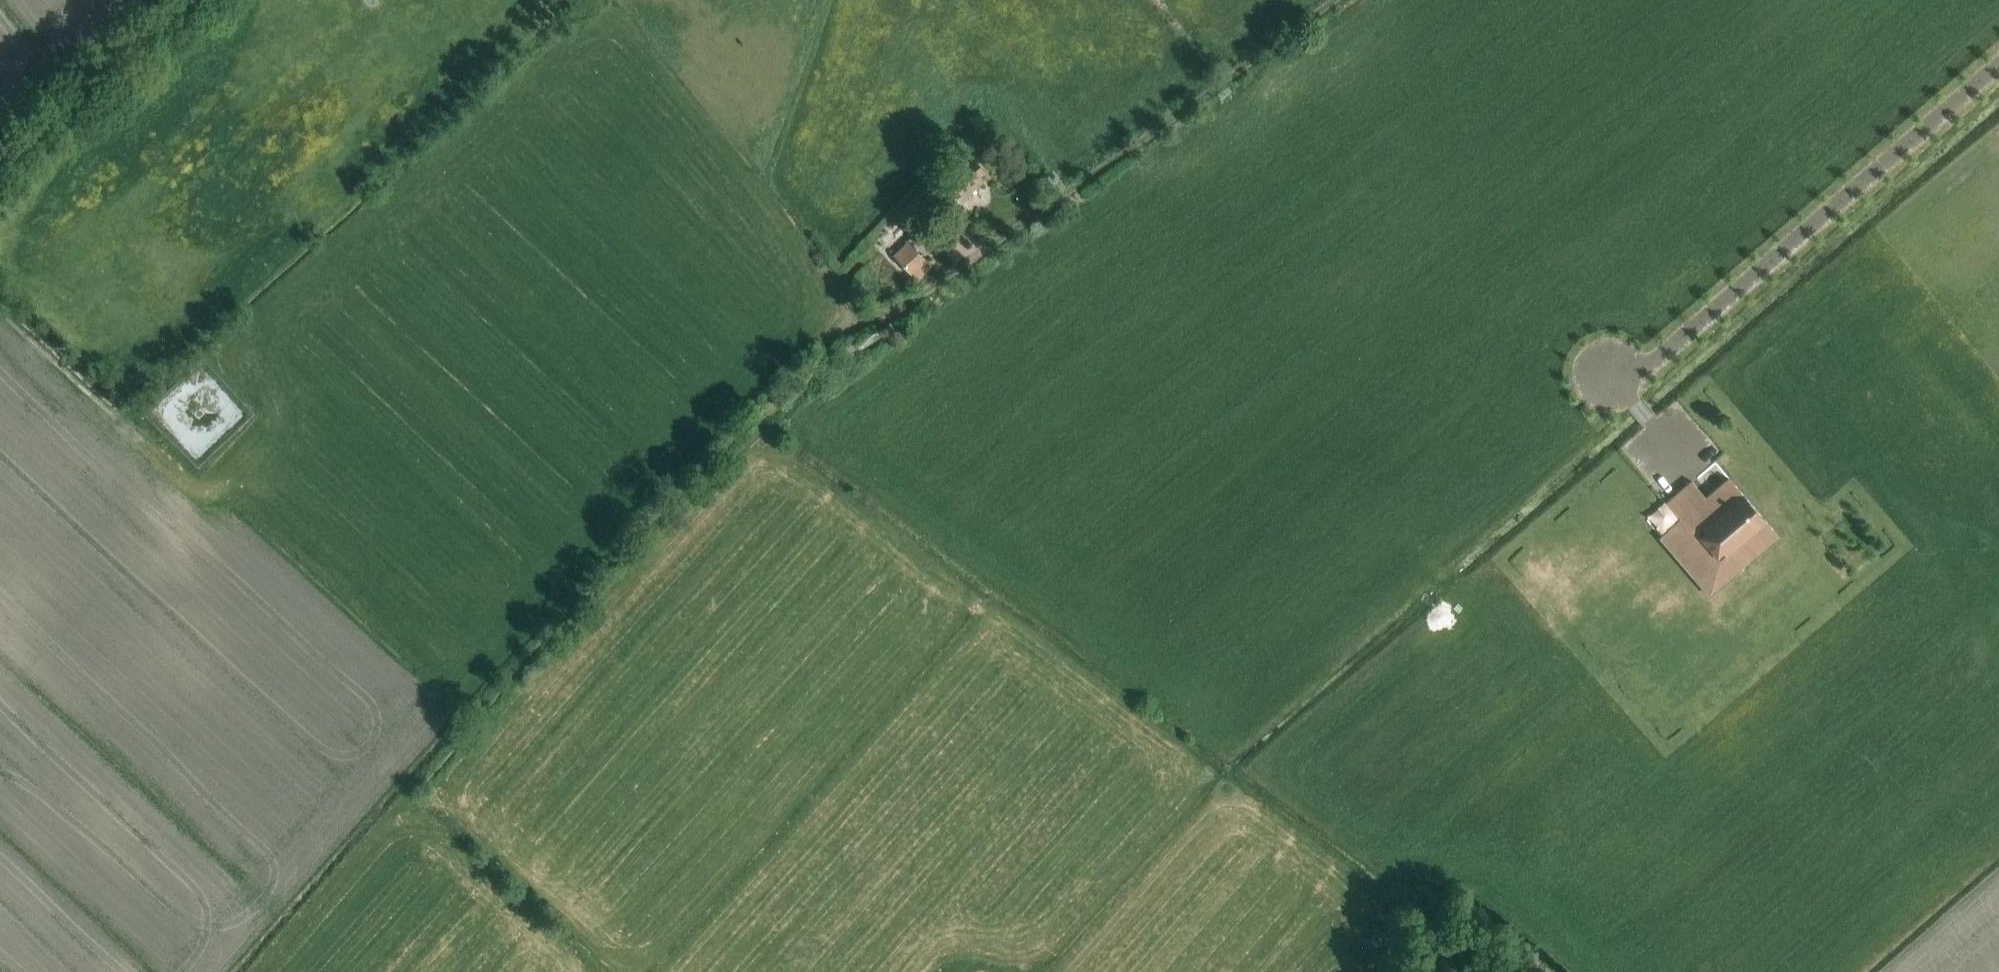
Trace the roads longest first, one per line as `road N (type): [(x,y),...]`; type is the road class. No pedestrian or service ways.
road 1 (track): [(1333,0),(936,284)]
road 2 (unclassified): [(0,160),(174,0)]

